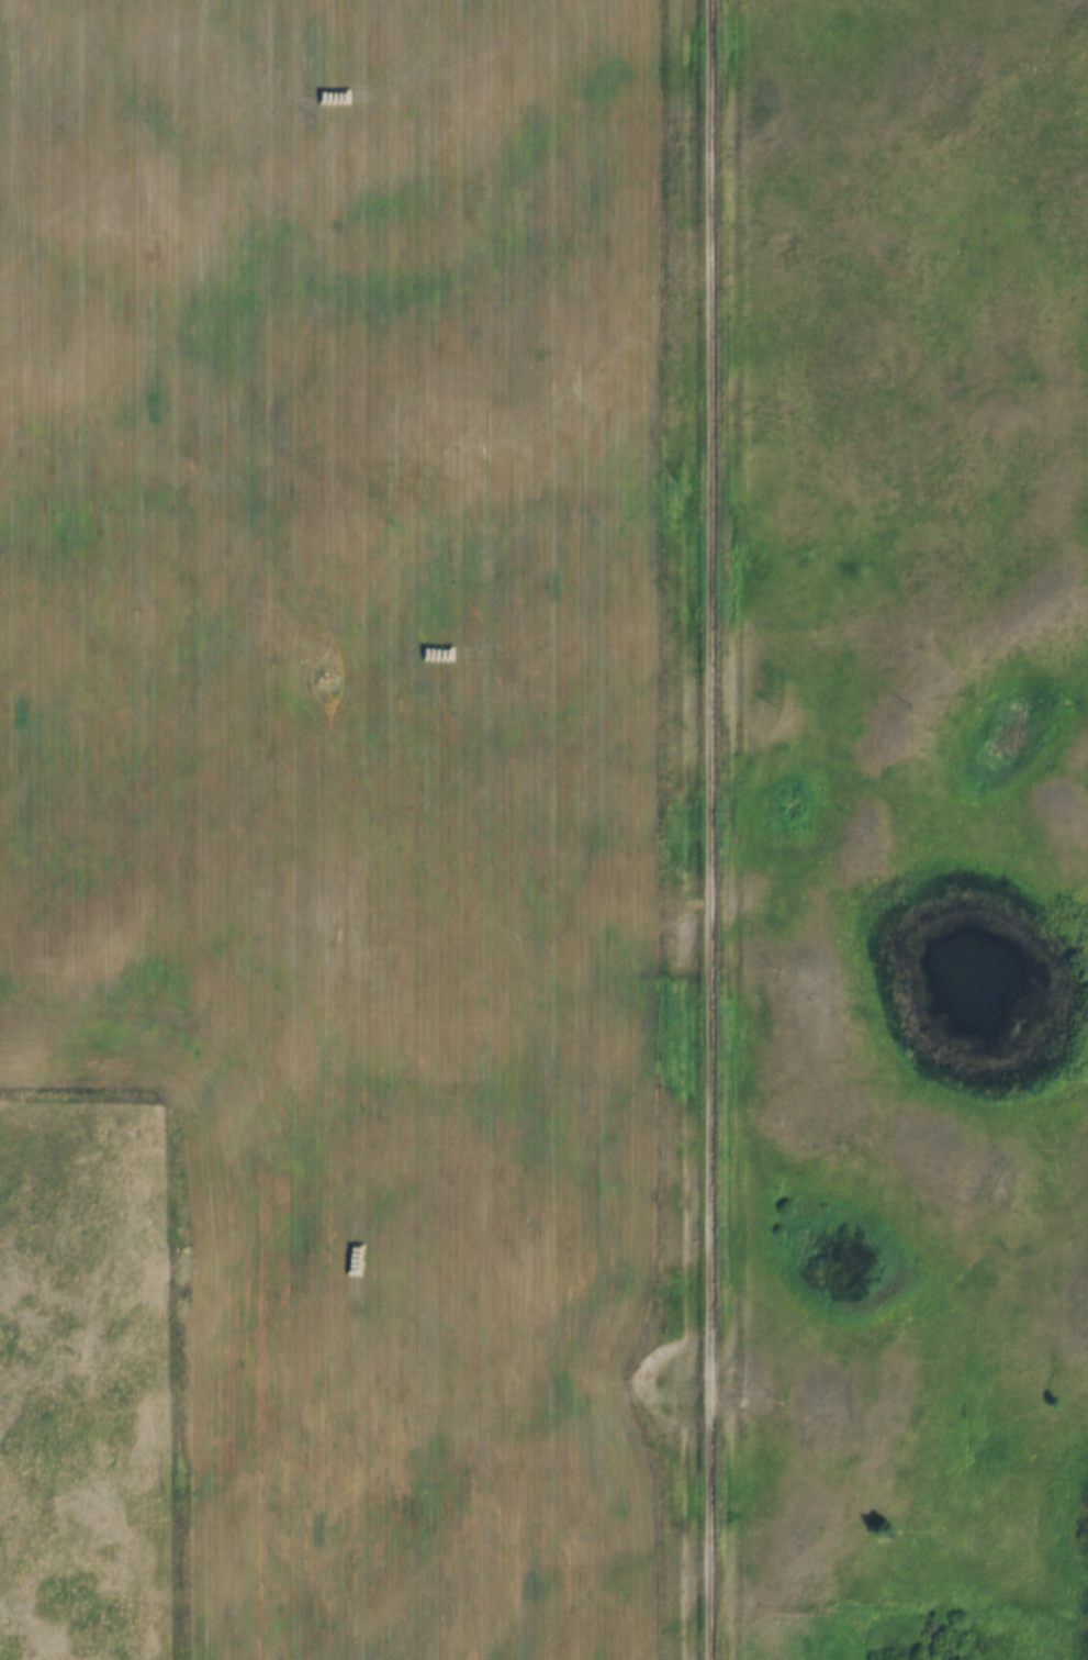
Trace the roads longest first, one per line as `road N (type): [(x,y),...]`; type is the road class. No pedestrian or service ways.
road 1 (track): [(714,1659),(712,0)]

